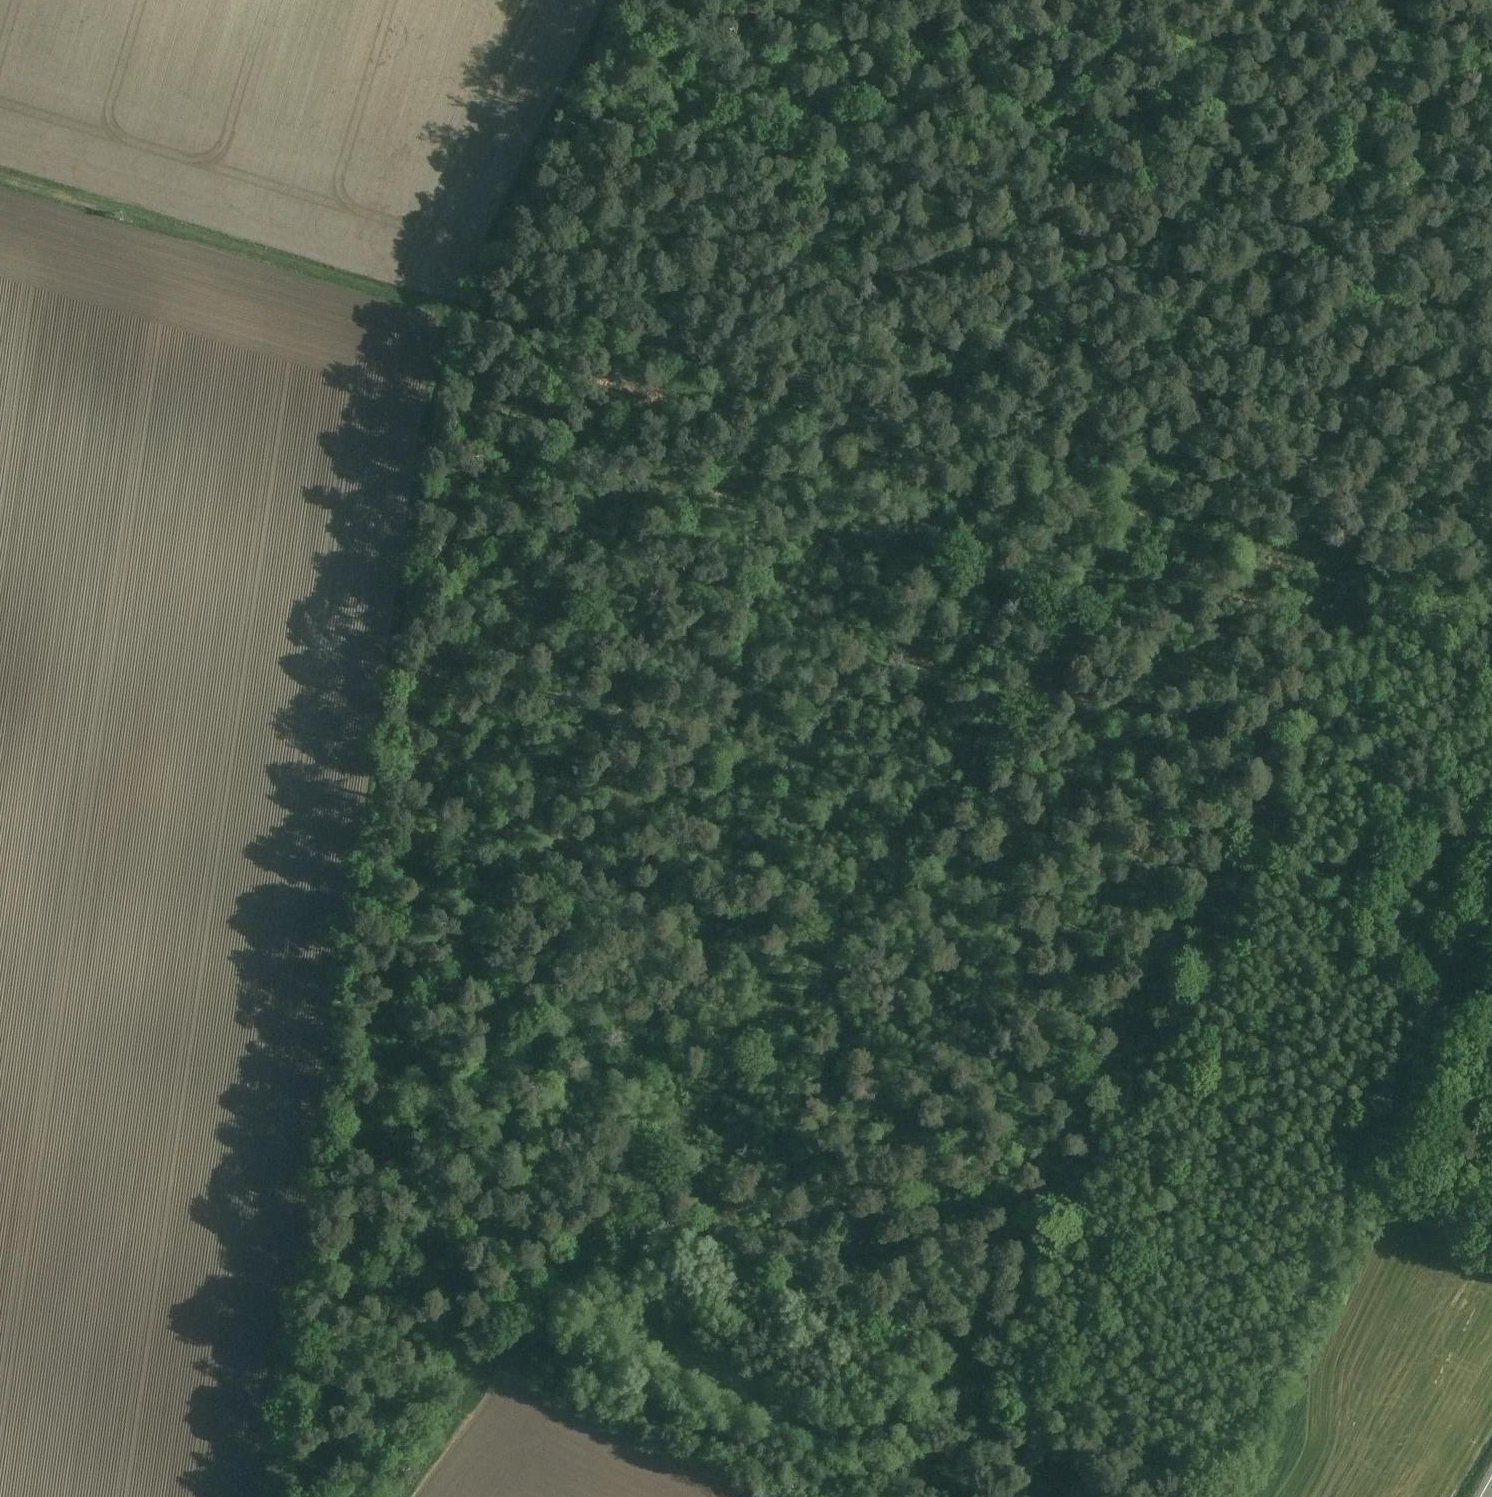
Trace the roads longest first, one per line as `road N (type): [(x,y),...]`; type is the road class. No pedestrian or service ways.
road 1 (track): [(1140,496),(465,311),(0,169)]
road 2 (track): [(1140,496),(1353,150)]
road 3 (track): [(400,1496),(603,1228)]
road 4 (track): [(1353,150),(1392,0)]

